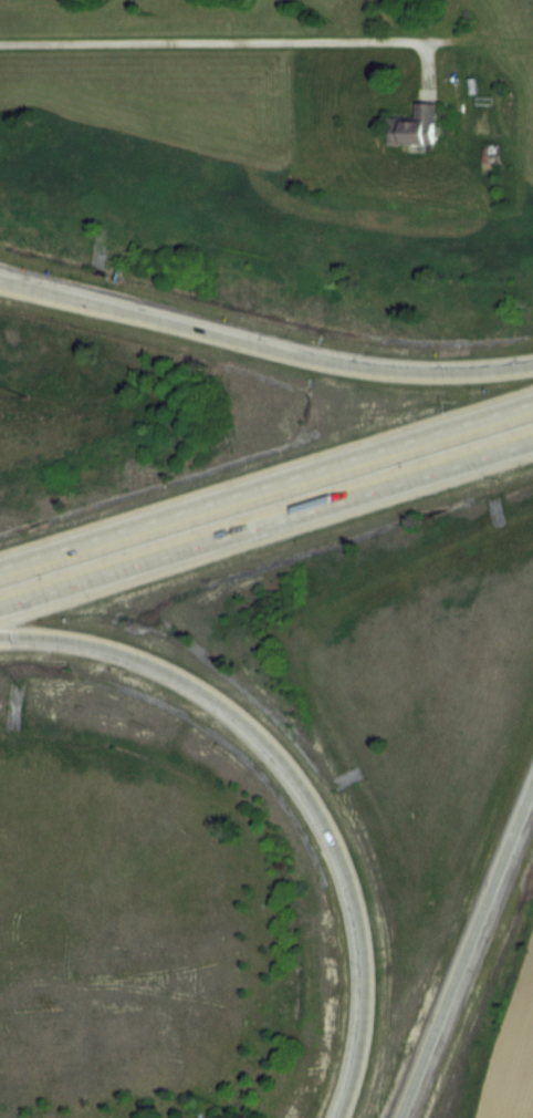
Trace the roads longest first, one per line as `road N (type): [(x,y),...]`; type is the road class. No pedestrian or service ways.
road 1 (motorway): [(0,637),(70,639),(168,670),(222,703),(289,767),(339,852),(364,940),(363,1041),(340,1117)]
road 2 (motorway): [(532,401),(0,568)]
road 3 (motorway): [(0,610),(532,444)]
road 4 (motorway): [(532,365),(416,375),(342,364),(0,279)]
road 5 (motorway): [(396,1117),(532,792)]

